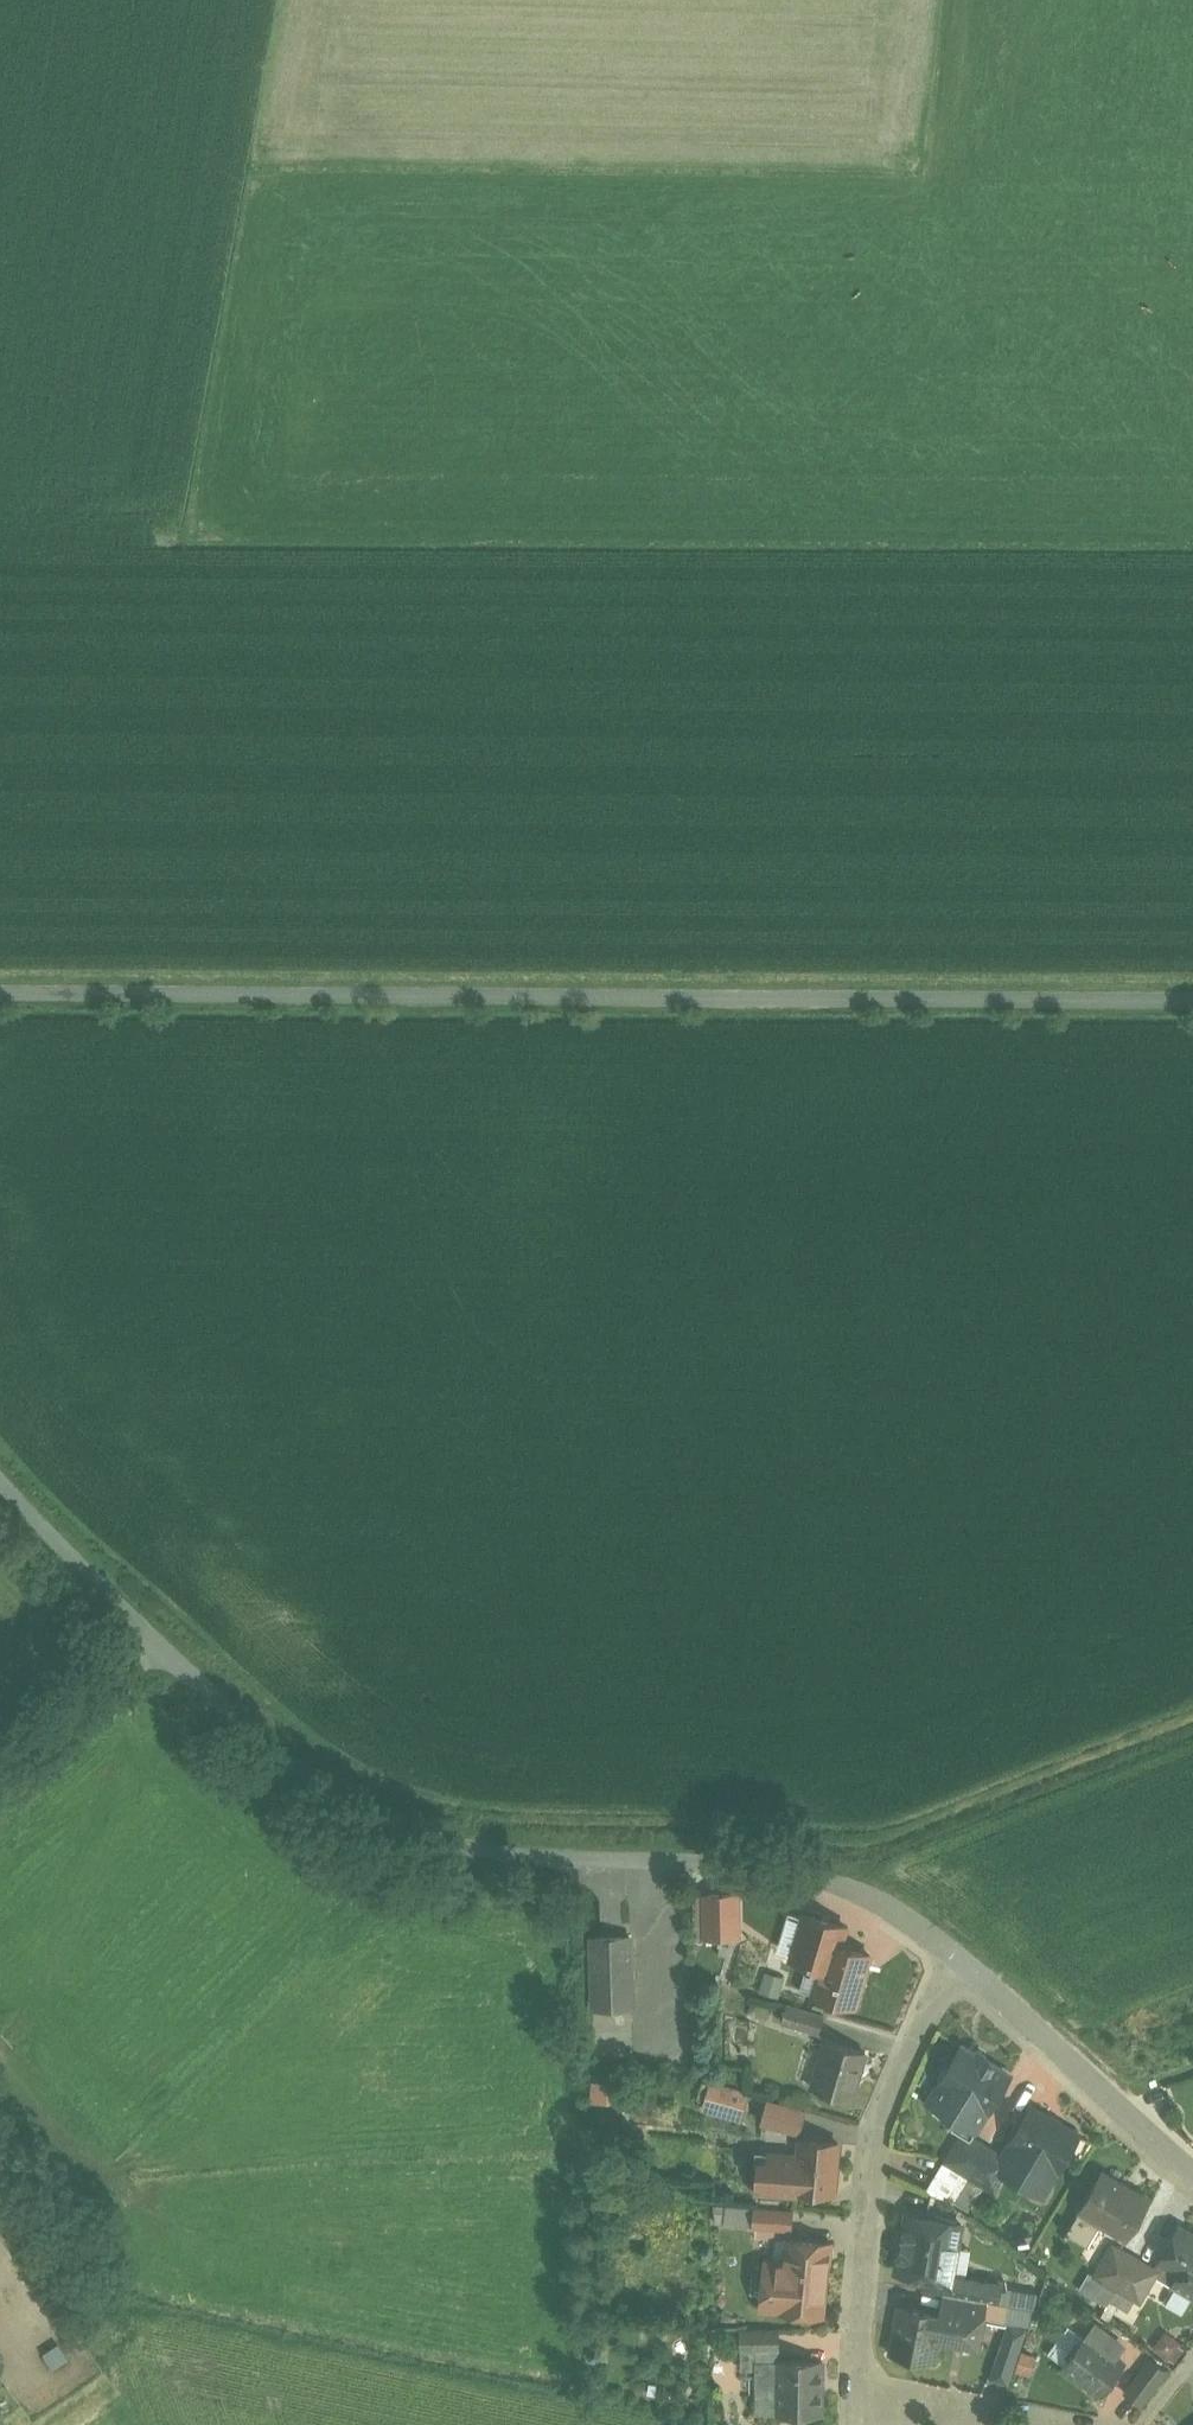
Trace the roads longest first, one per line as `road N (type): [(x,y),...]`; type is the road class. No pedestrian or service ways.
road 1 (unclassified): [(0,988),(1192,998)]
road 2 (residential): [(953,1960),(857,1896),(787,1870),(688,1859),(568,1861),(459,1846),(383,1818),(226,1712),(0,1478)]
road 3 (unclassified): [(953,1960),(892,2094),(862,2283),(864,2389),(879,2409),(918,2424)]
road 4 (residential): [(1192,2165),(953,1960)]

